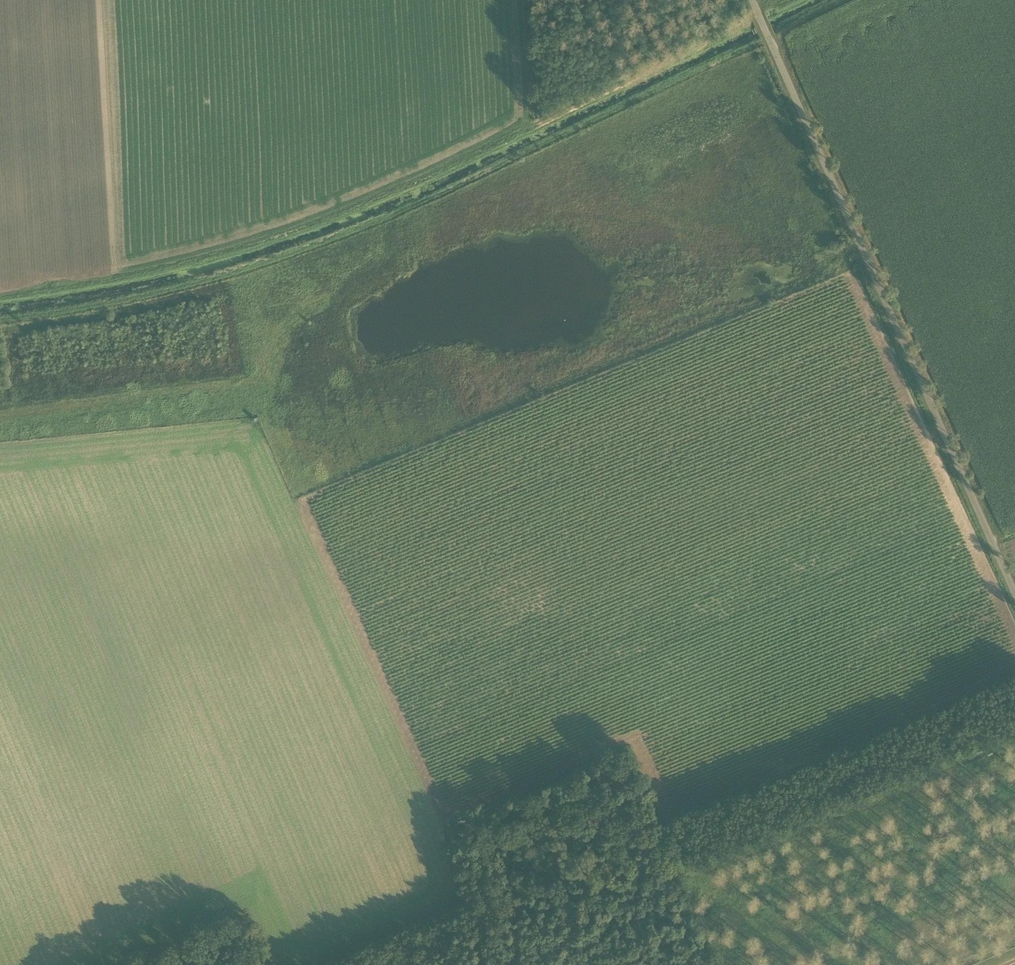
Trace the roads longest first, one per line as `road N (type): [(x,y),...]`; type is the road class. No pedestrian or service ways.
road 1 (unclassified): [(1014,601),(753,0)]

